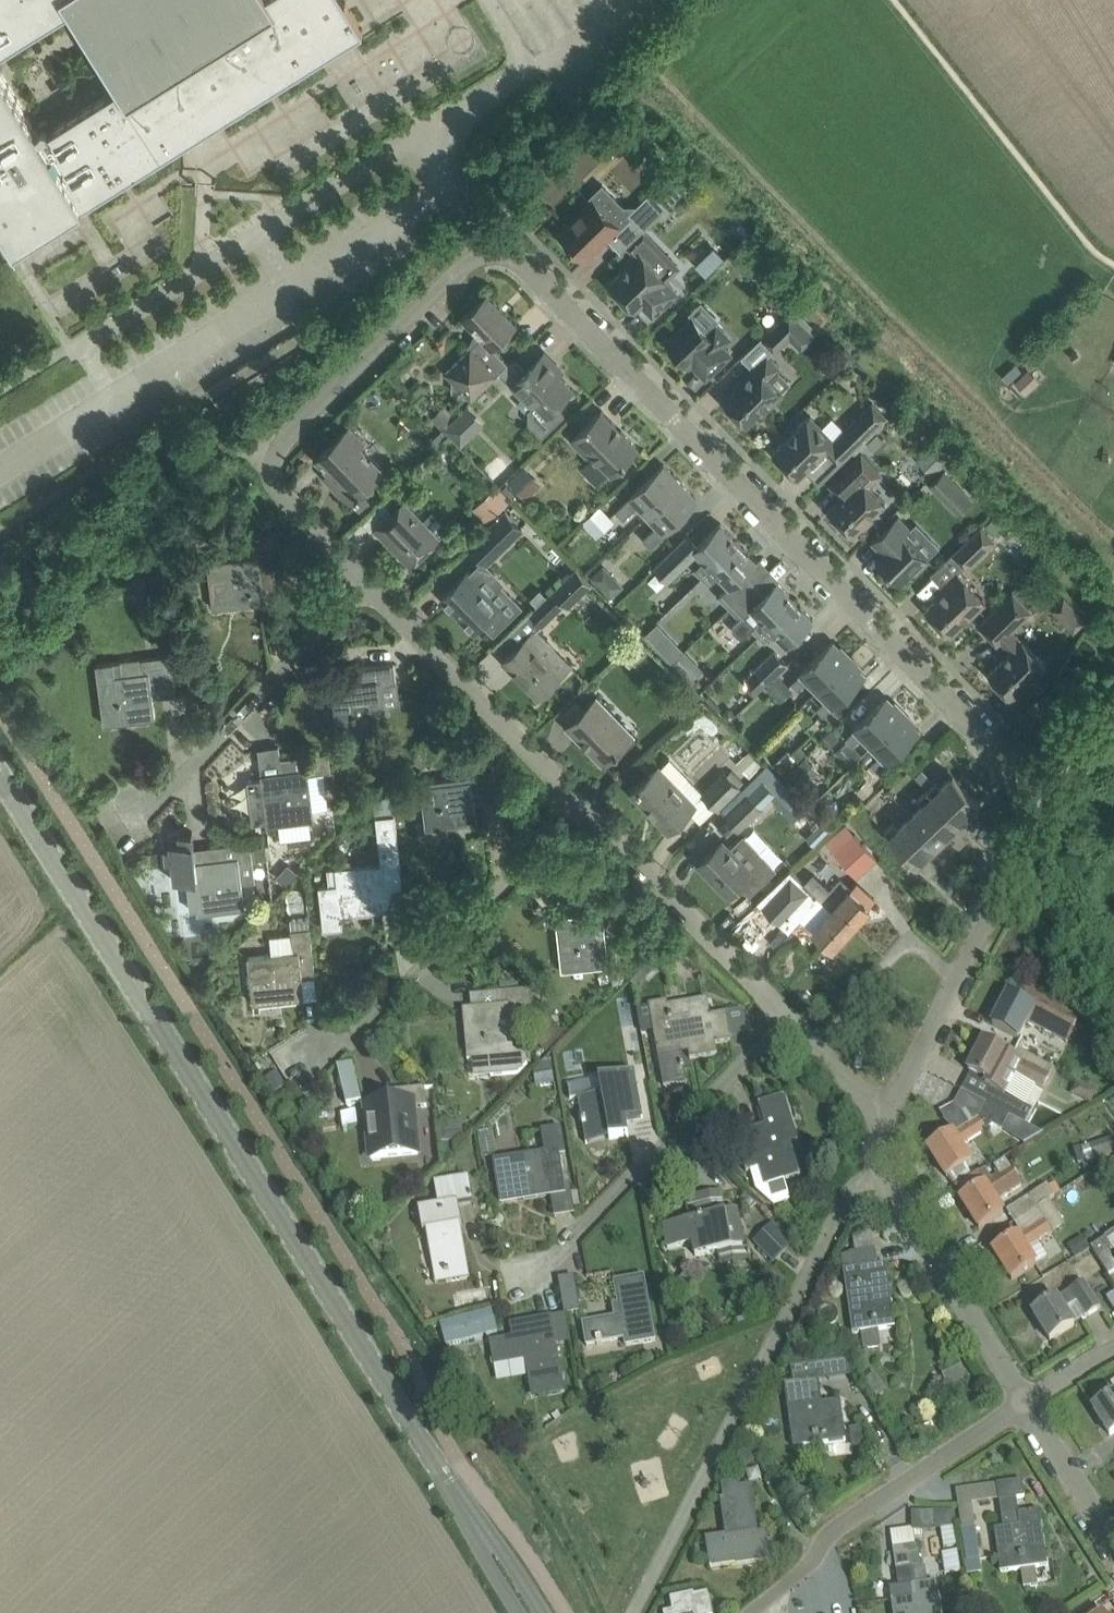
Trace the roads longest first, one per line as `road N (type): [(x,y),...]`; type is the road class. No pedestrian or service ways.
road 1 (tertiary): [(536,1612),(0,779)]
road 2 (residential): [(1057,814),(516,256),(489,251)]
road 3 (residential): [(629,1612),(850,1195),(879,1169)]
road 4 (residential): [(365,584),(281,495),(273,474),(287,441),(467,261),(489,251)]
road 5 (residential): [(529,1293),(793,1019)]
road 6 (residential): [(319,1076),(580,807)]
road 7 (residential): [(748,1612),(805,1572),(848,1522),(1025,1403)]
road 8 (residential): [(136,820),(365,584)]
road 9 (residential): [(580,807),(365,584)]
road 10 (residential): [(793,1019),(580,807)]
road 11 (unclassified): [(1025,1403),(879,1169)]
road 12 (residential): [(815,1043),(906,946),(926,950),(961,982)]
road 13 (unclassified): [(961,982),(1057,814)]
road 14 (unclassified): [(1113,1543),(1025,1403)]
road 15 (unclassified): [(884,1118),(961,982)]
road 16 (unclassified): [(1057,814),(1113,701)]

